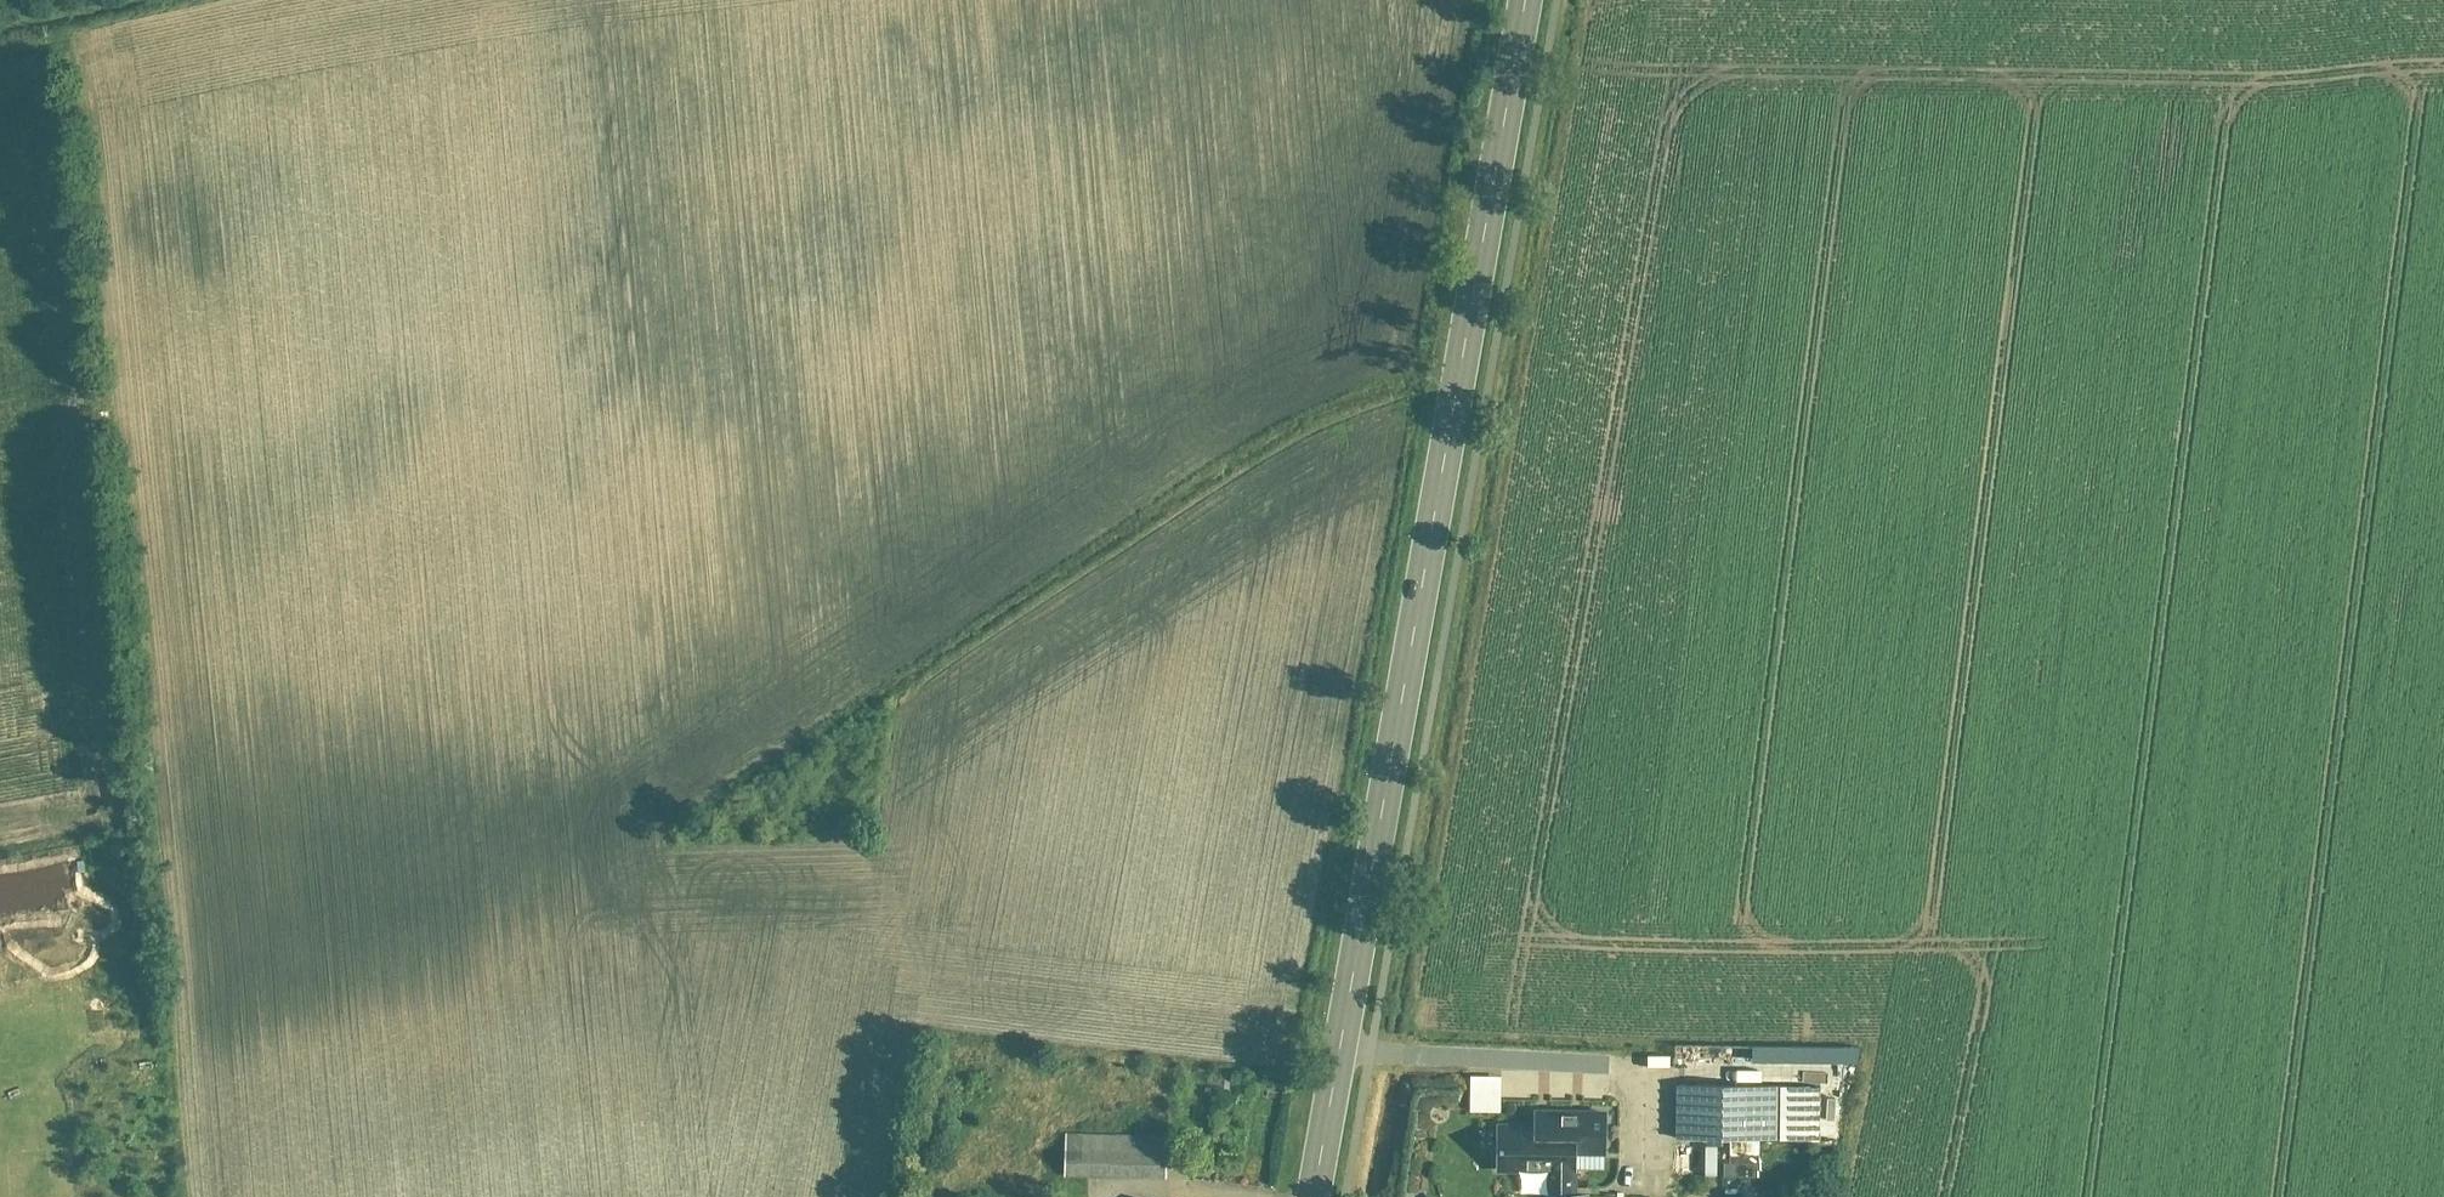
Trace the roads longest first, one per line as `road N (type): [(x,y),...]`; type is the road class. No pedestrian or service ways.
road 1 (primary): [(1308,1196),(1523,0)]

